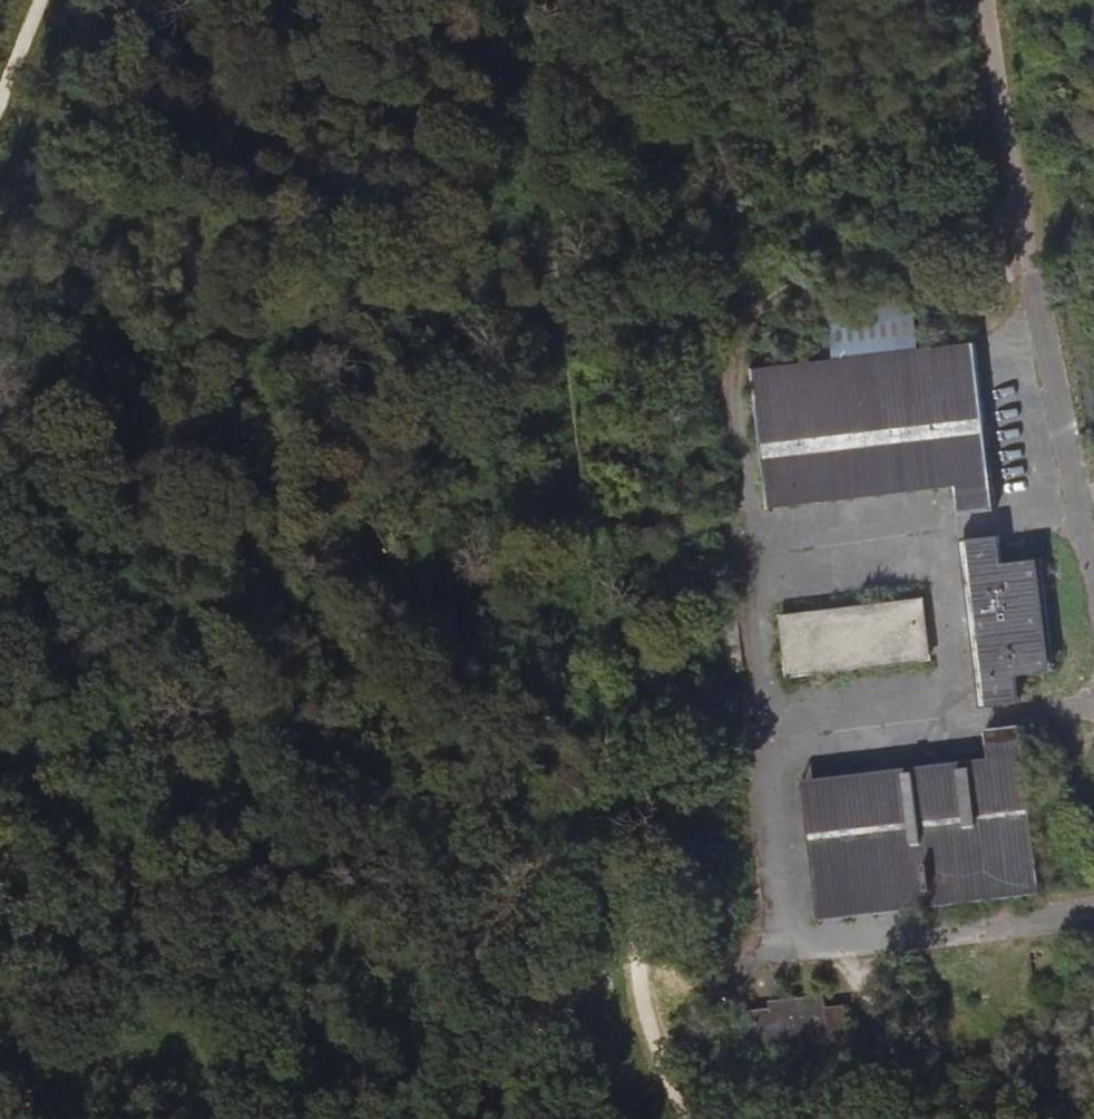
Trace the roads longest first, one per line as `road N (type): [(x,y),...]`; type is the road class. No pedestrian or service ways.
road 1 (track): [(50,0),(0,127)]

